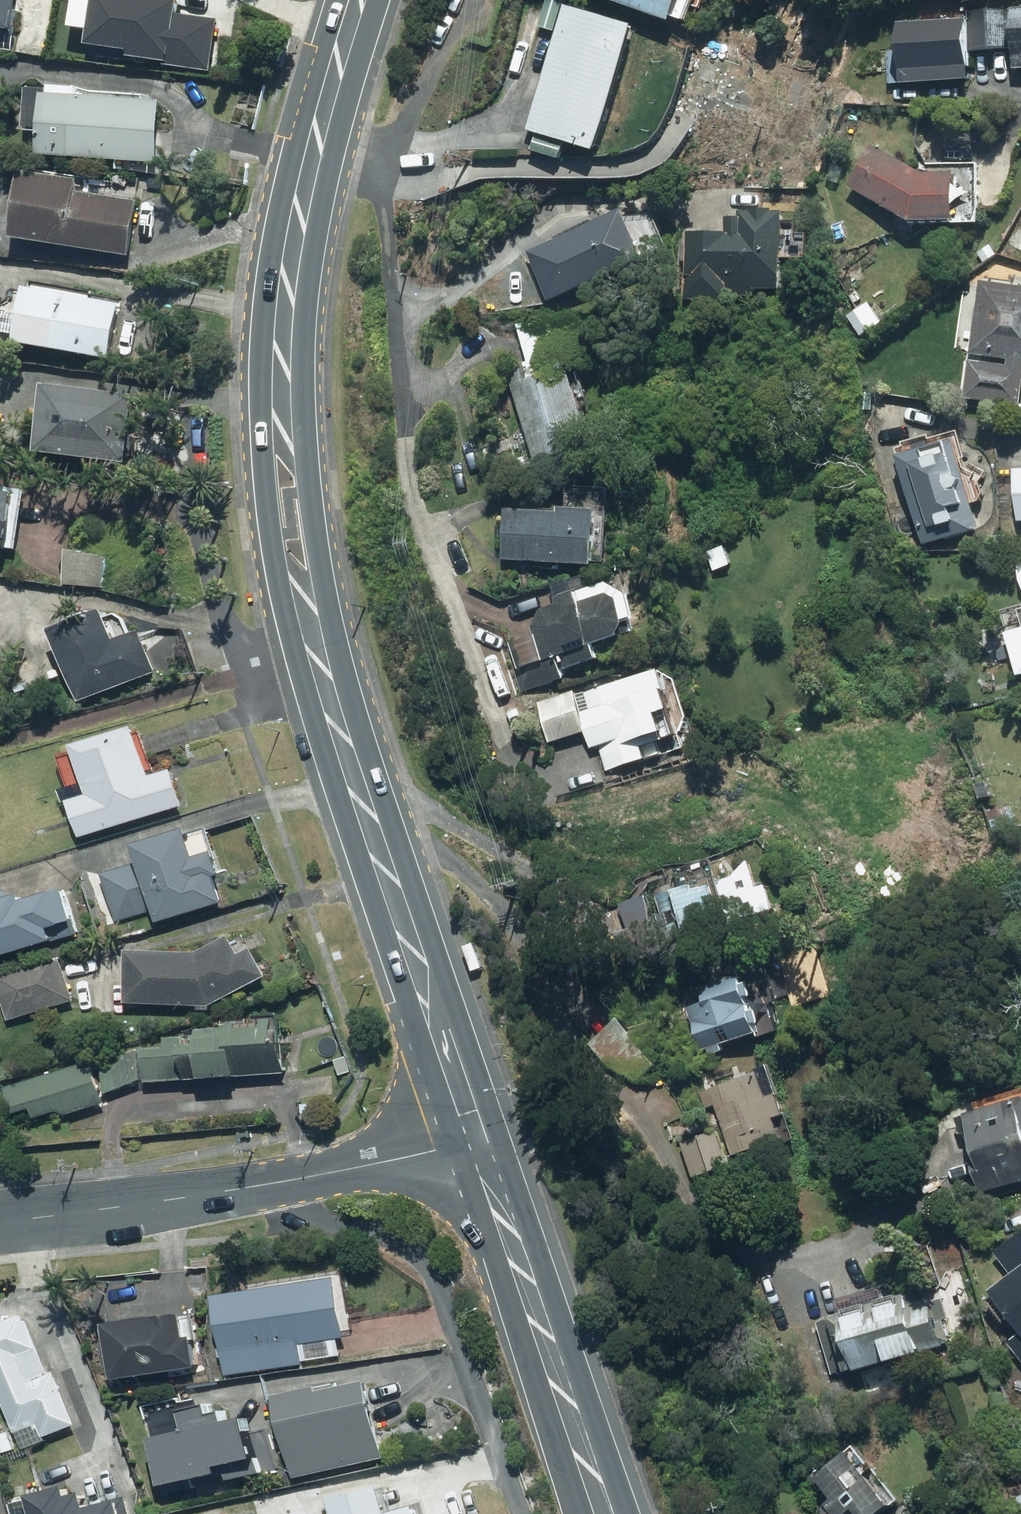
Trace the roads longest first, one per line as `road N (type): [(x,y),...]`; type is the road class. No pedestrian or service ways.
road 1 (primary): [(465,1144),(301,578),(283,414),(290,273),(356,0)]
road 2 (tertiary): [(0,1220),(142,1206),(465,1144)]
road 3 (primary): [(602,1513),(465,1144)]

